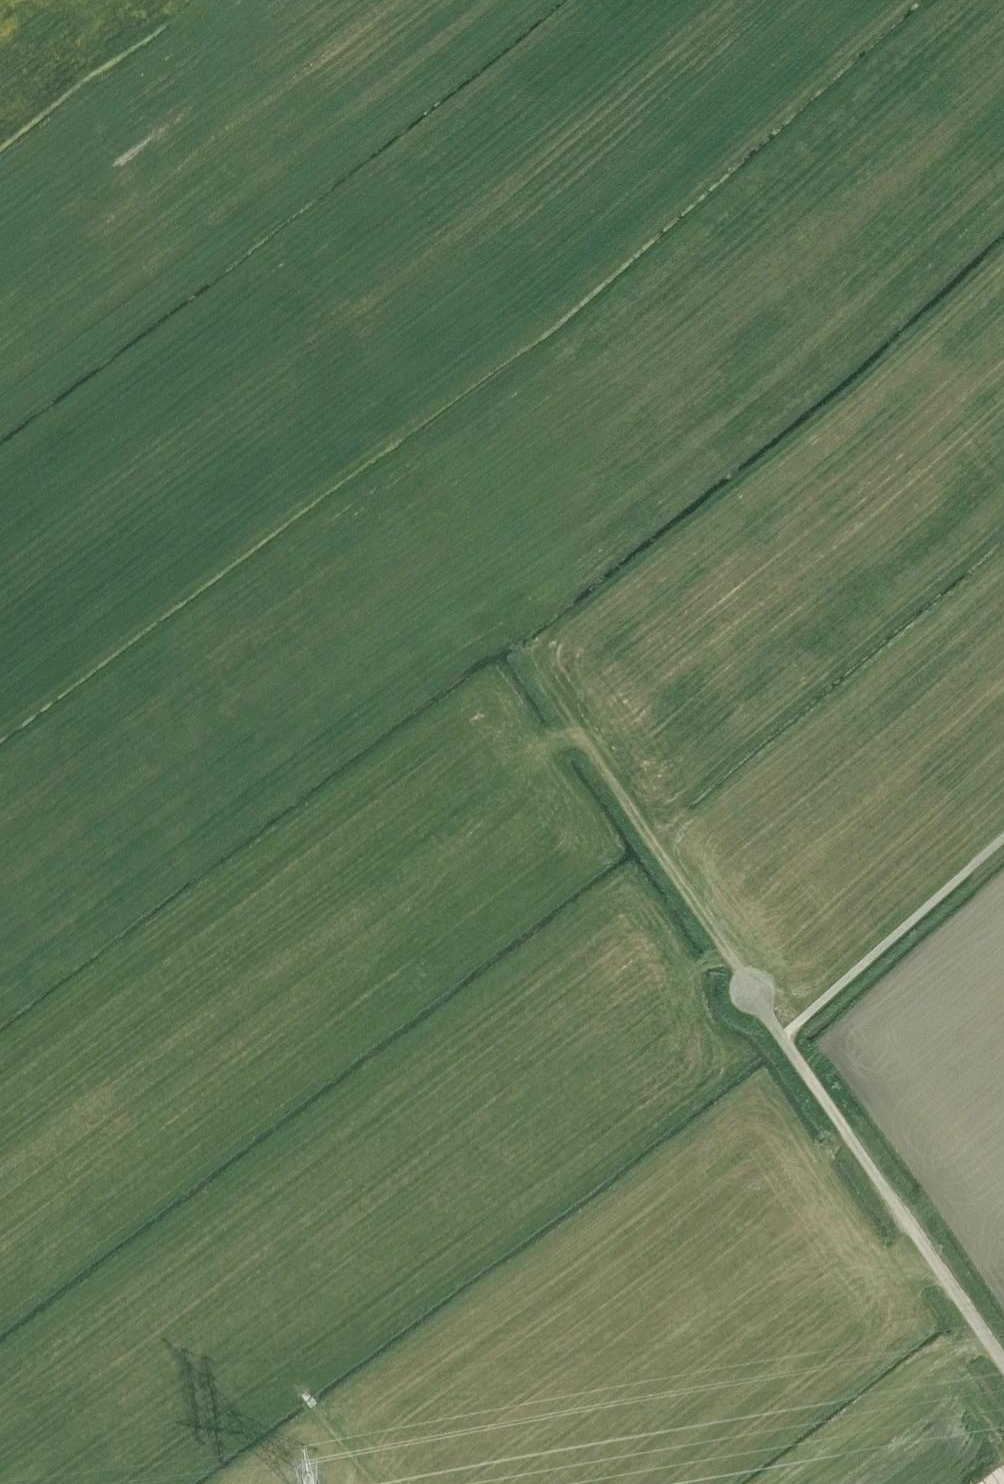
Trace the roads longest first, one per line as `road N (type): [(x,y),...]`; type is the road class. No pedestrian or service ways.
road 1 (unclassified): [(1003,1371),(751,991)]
road 2 (track): [(526,660),(751,991)]

